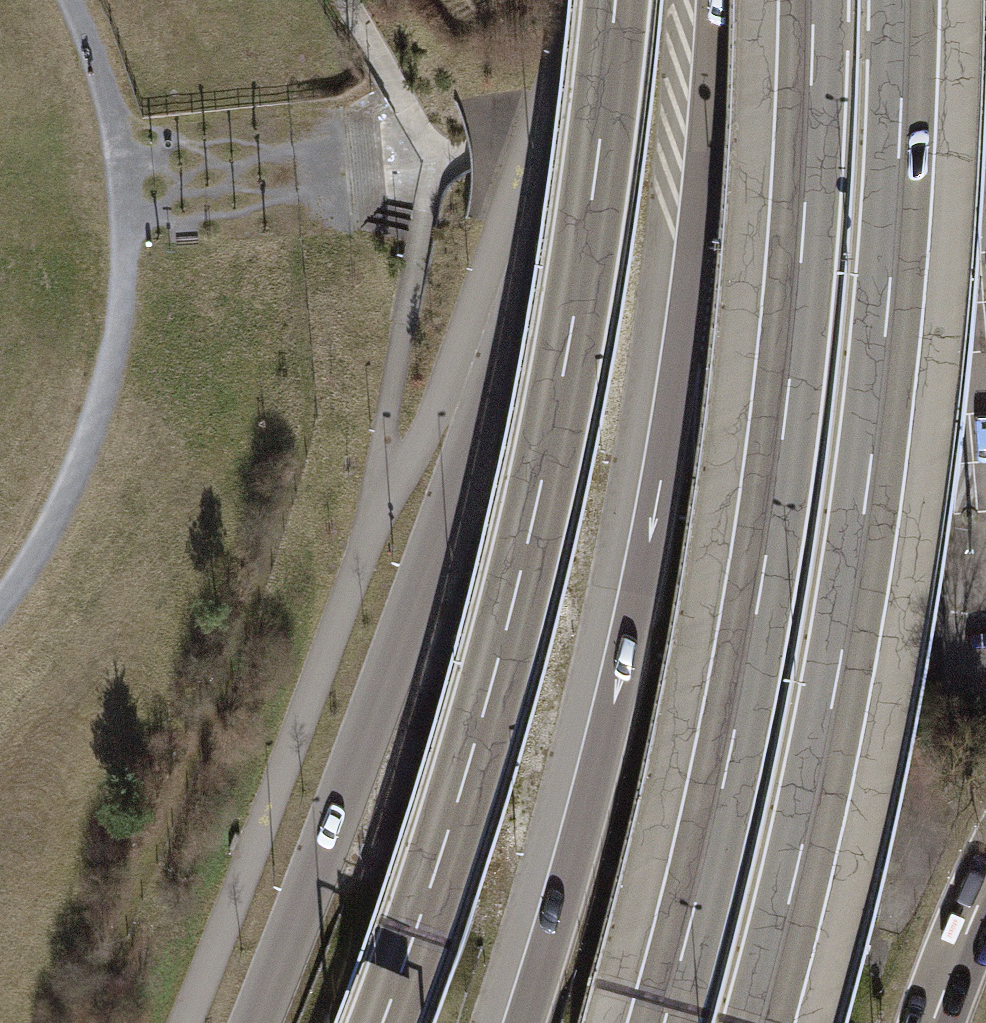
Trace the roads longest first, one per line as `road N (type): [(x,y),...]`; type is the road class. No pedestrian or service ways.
road 1 (primary): [(611,0),(438,531),(255,1022)]
road 2 (motorway): [(615,0),(575,303),(525,549),(470,756),(381,1022)]
road 3 (motorway): [(810,0),(783,414),(728,745),(662,1022)]
road 4 (motorway): [(760,1022),(839,680),(869,489),(888,319),(905,0)]
road 5 (motorway): [(707,251),(615,699),(523,1022)]
road 6 (track): [(72,0),(93,32),(119,186),(123,314),(94,441),(37,573),(0,621)]
road 7 (primary): [(707,251),(719,458),(742,531),(784,592),(853,630),(985,649)]
road 8 (primary): [(716,0),(707,251)]
road 9 (motorway): [(932,1022),(985,889)]

